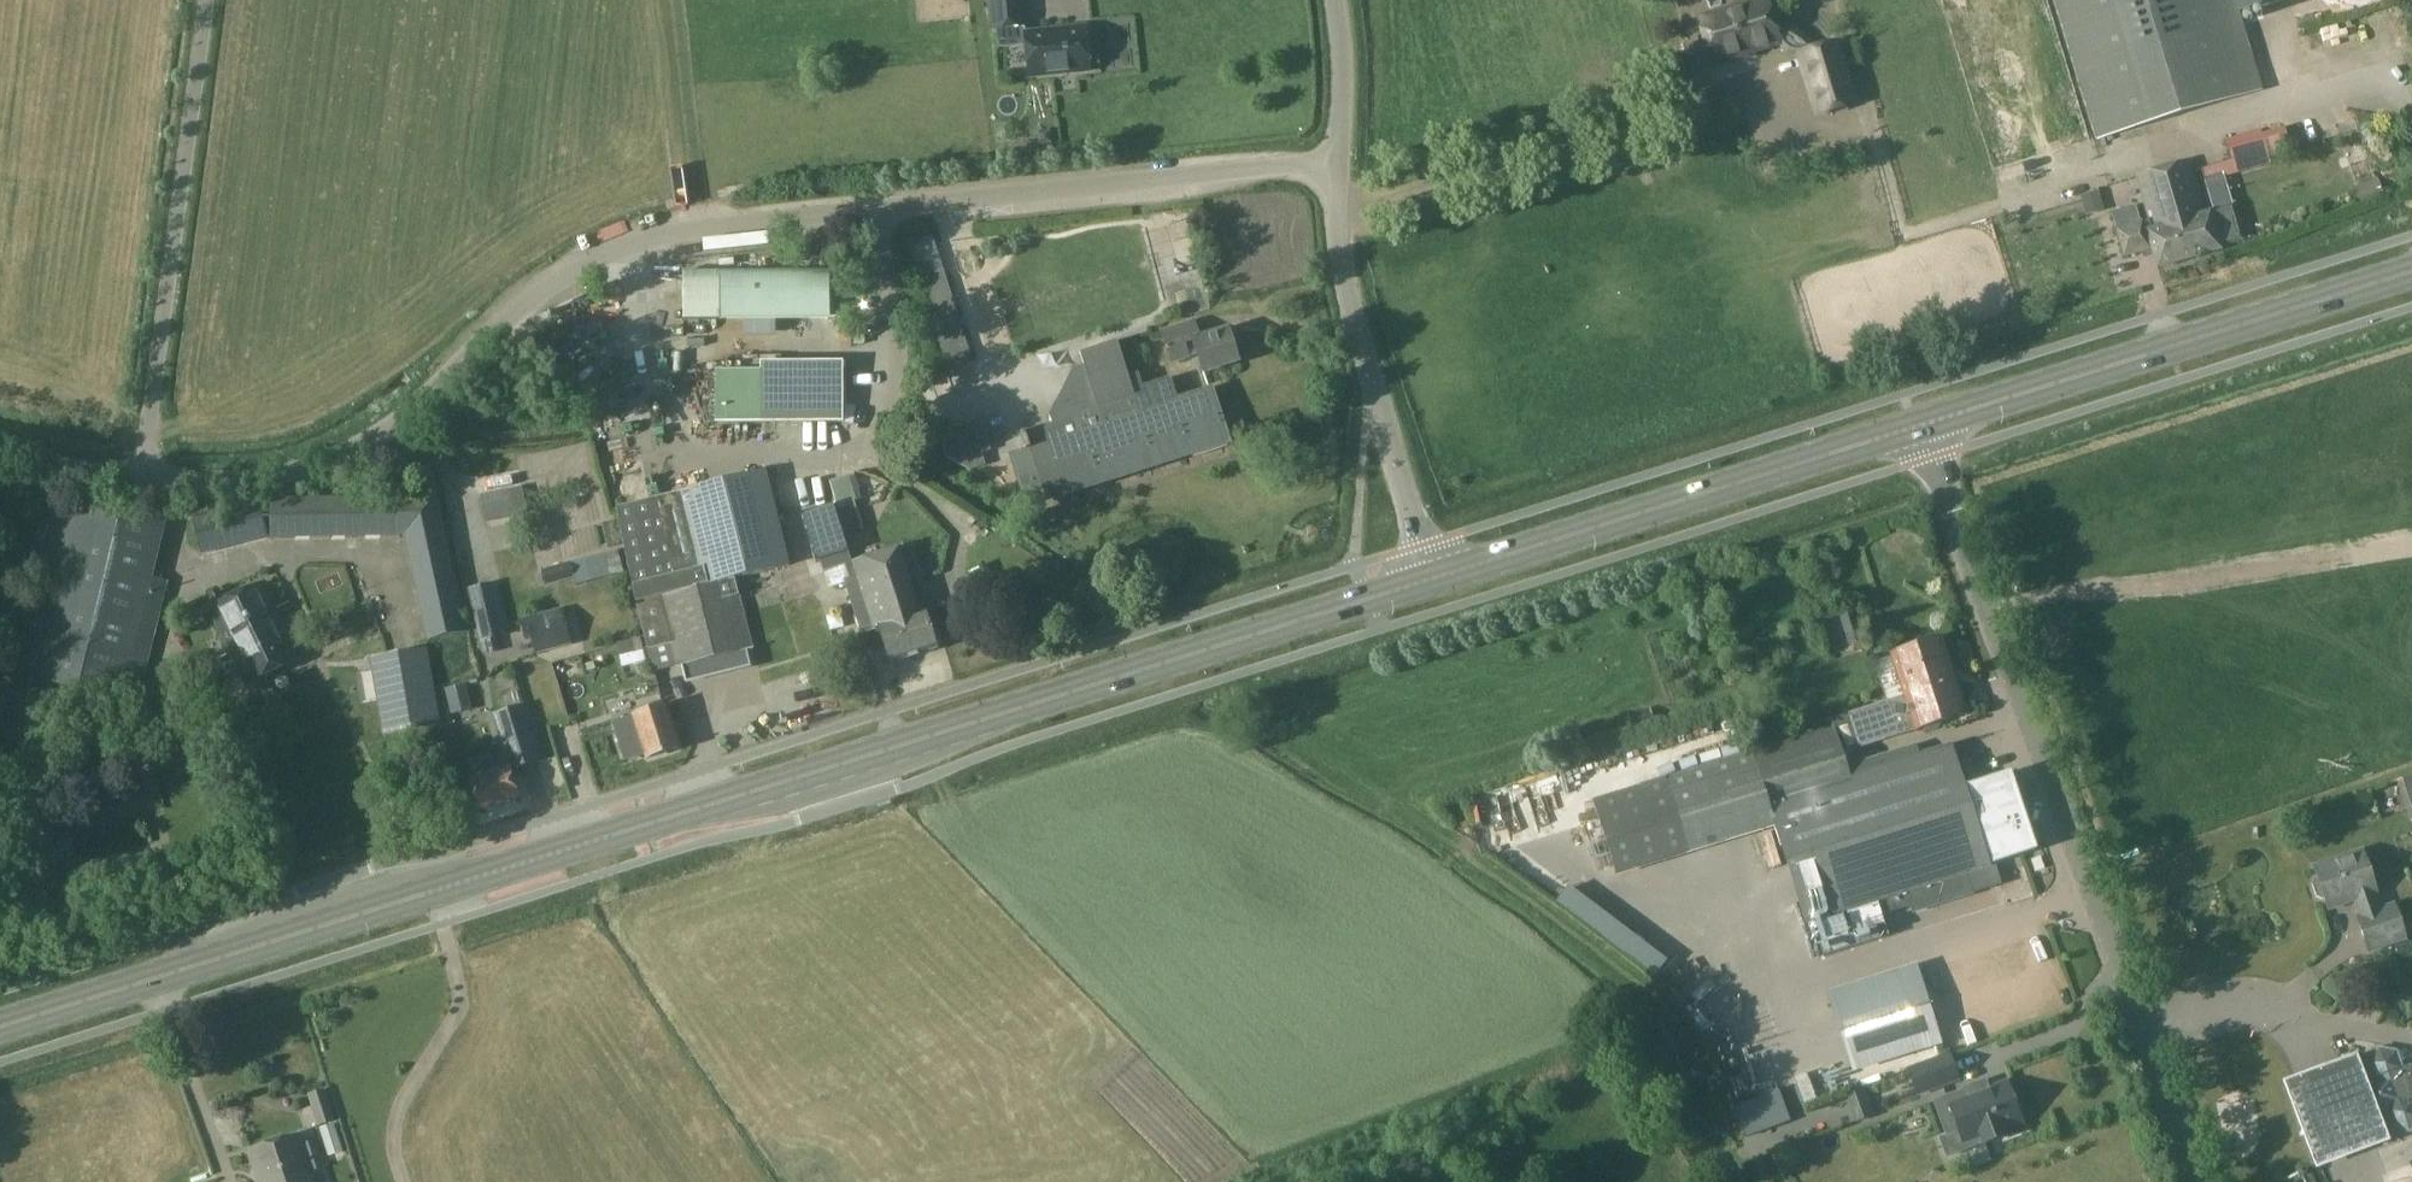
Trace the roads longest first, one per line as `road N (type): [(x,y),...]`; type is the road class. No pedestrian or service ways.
road 1 (unclassified): [(1339,162),(675,233),(548,284),(429,394),(344,456),(227,482),(145,479)]
road 2 (unclassified): [(2203,1181),(1924,425)]
road 3 (primary): [(900,746),(1432,579)]
road 4 (primary): [(1924,425),(1432,579)]
road 5 (primary): [(2411,272),(1924,425)]
road 6 (unclassified): [(145,479),(209,0)]
road 7 (unclassified): [(1432,579),(1344,271),(1339,162)]
road 8 (primary): [(431,893),(714,804)]
road 9 (primary): [(177,971),(431,893)]
road 10 (primary): [(714,804),(900,746)]
road 11 (primary): [(0,1026),(177,971)]
road 12 (unclassified): [(1339,162),(1344,64),(1336,0)]
road 13 (unclassified): [(145,479),(0,453)]

